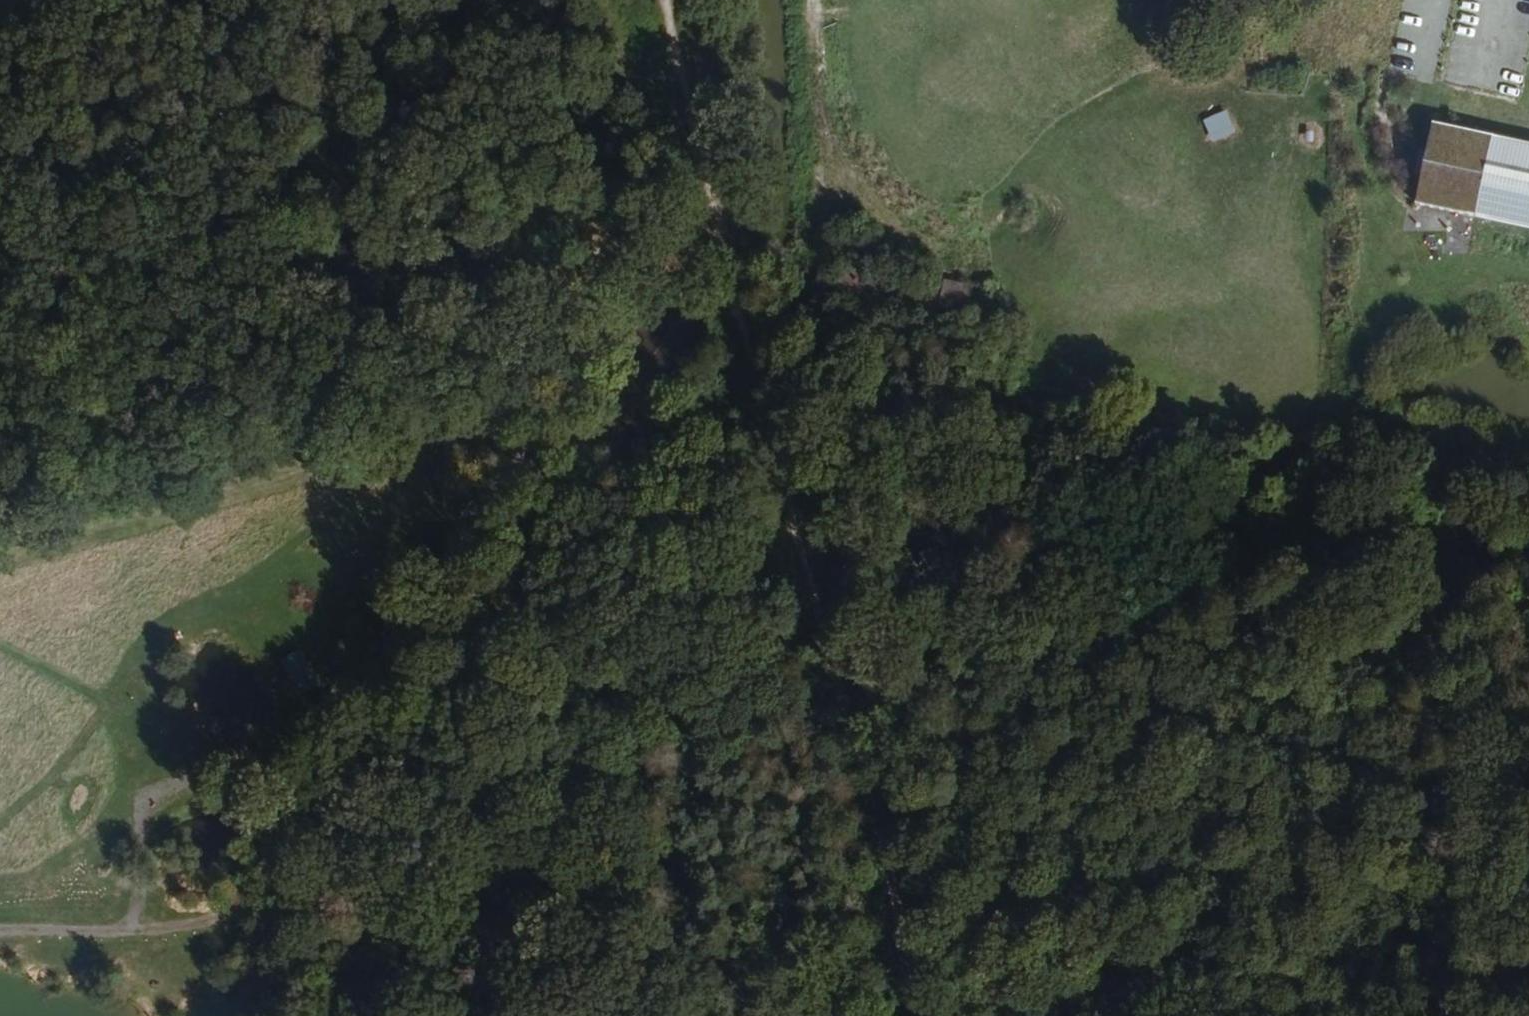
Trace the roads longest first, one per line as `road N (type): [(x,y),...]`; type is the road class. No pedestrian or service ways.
road 1 (track): [(923,1015),(903,917),(821,667),(673,0)]
road 2 (track): [(0,934),(148,935),(266,908)]

